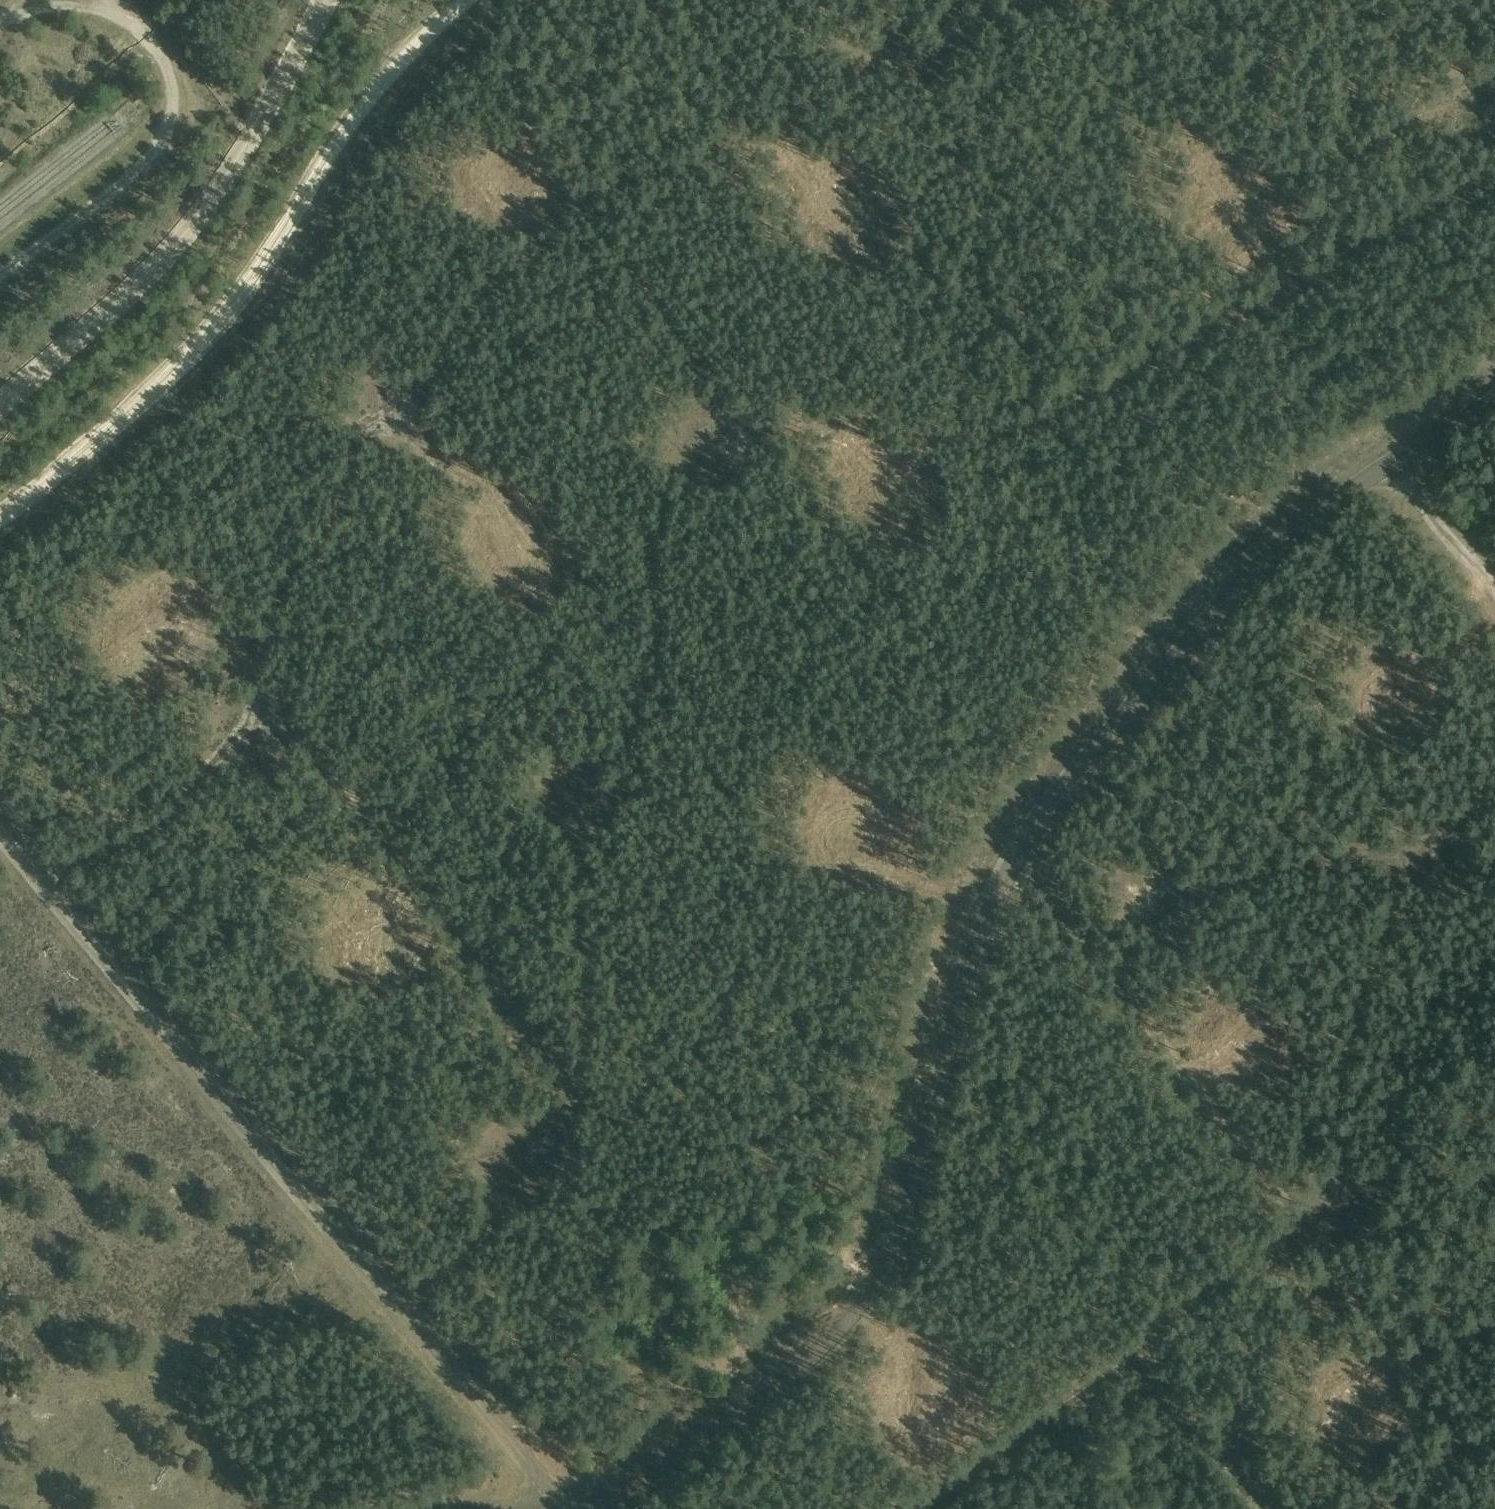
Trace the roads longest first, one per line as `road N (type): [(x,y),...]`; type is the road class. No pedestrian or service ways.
road 1 (track): [(0,274),(144,164),(170,125),(173,96),(153,42),(101,10),(50,11),(0,27)]

